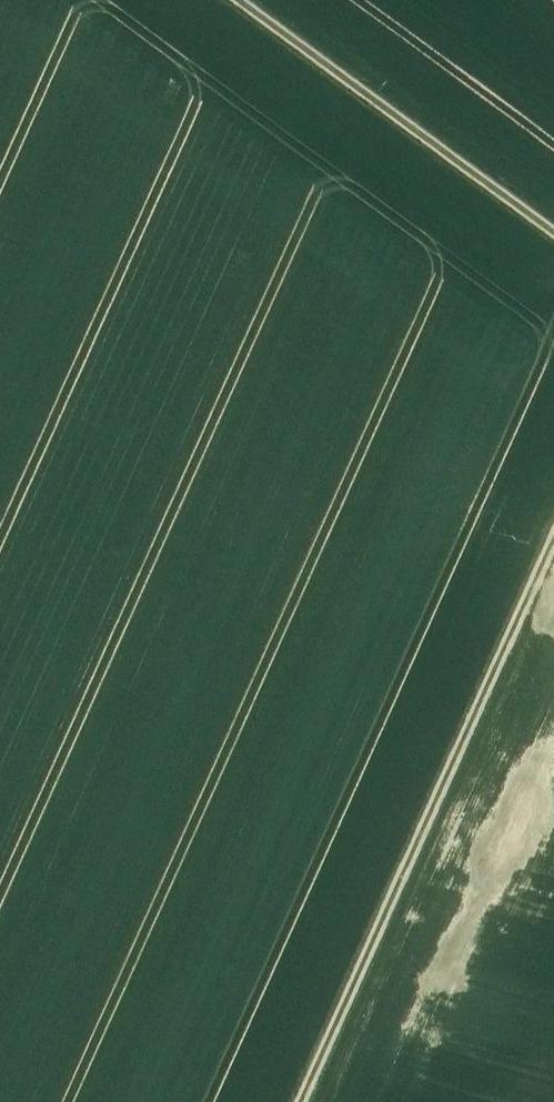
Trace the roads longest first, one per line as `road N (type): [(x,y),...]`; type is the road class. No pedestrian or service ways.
road 1 (track): [(553,531),(302,1101)]
road 2 (track): [(229,0),(553,241)]

